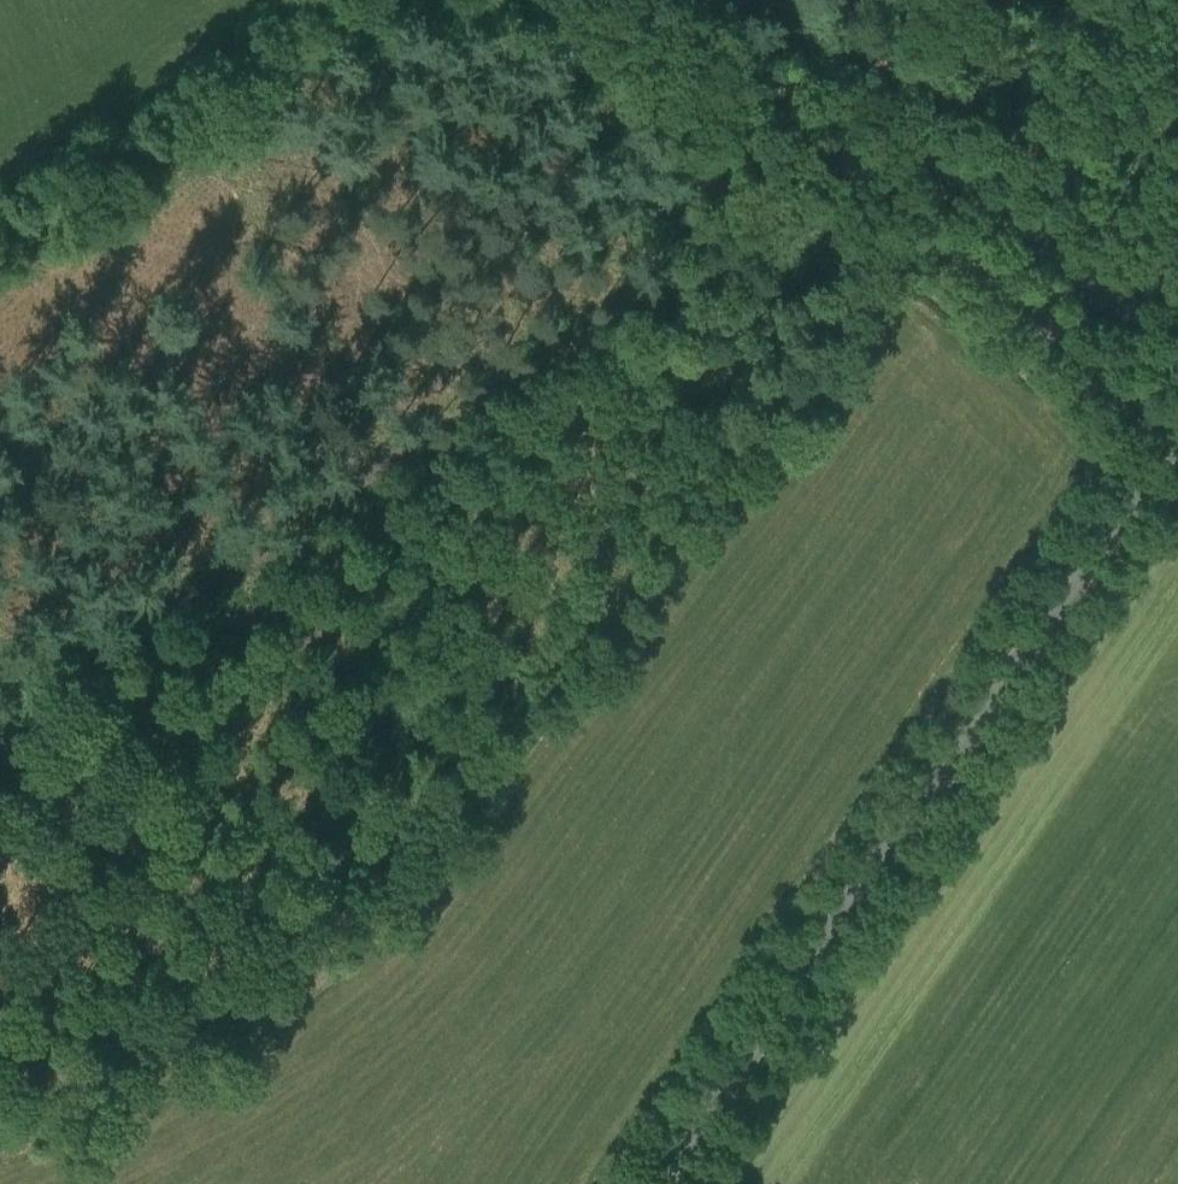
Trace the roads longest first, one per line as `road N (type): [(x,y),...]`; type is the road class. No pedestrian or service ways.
road 1 (tertiary): [(661,1183),(1177,422)]
road 2 (track): [(696,189),(569,335),(0,681)]
road 3 (track): [(1177,430),(804,122),(764,125),(696,189)]

